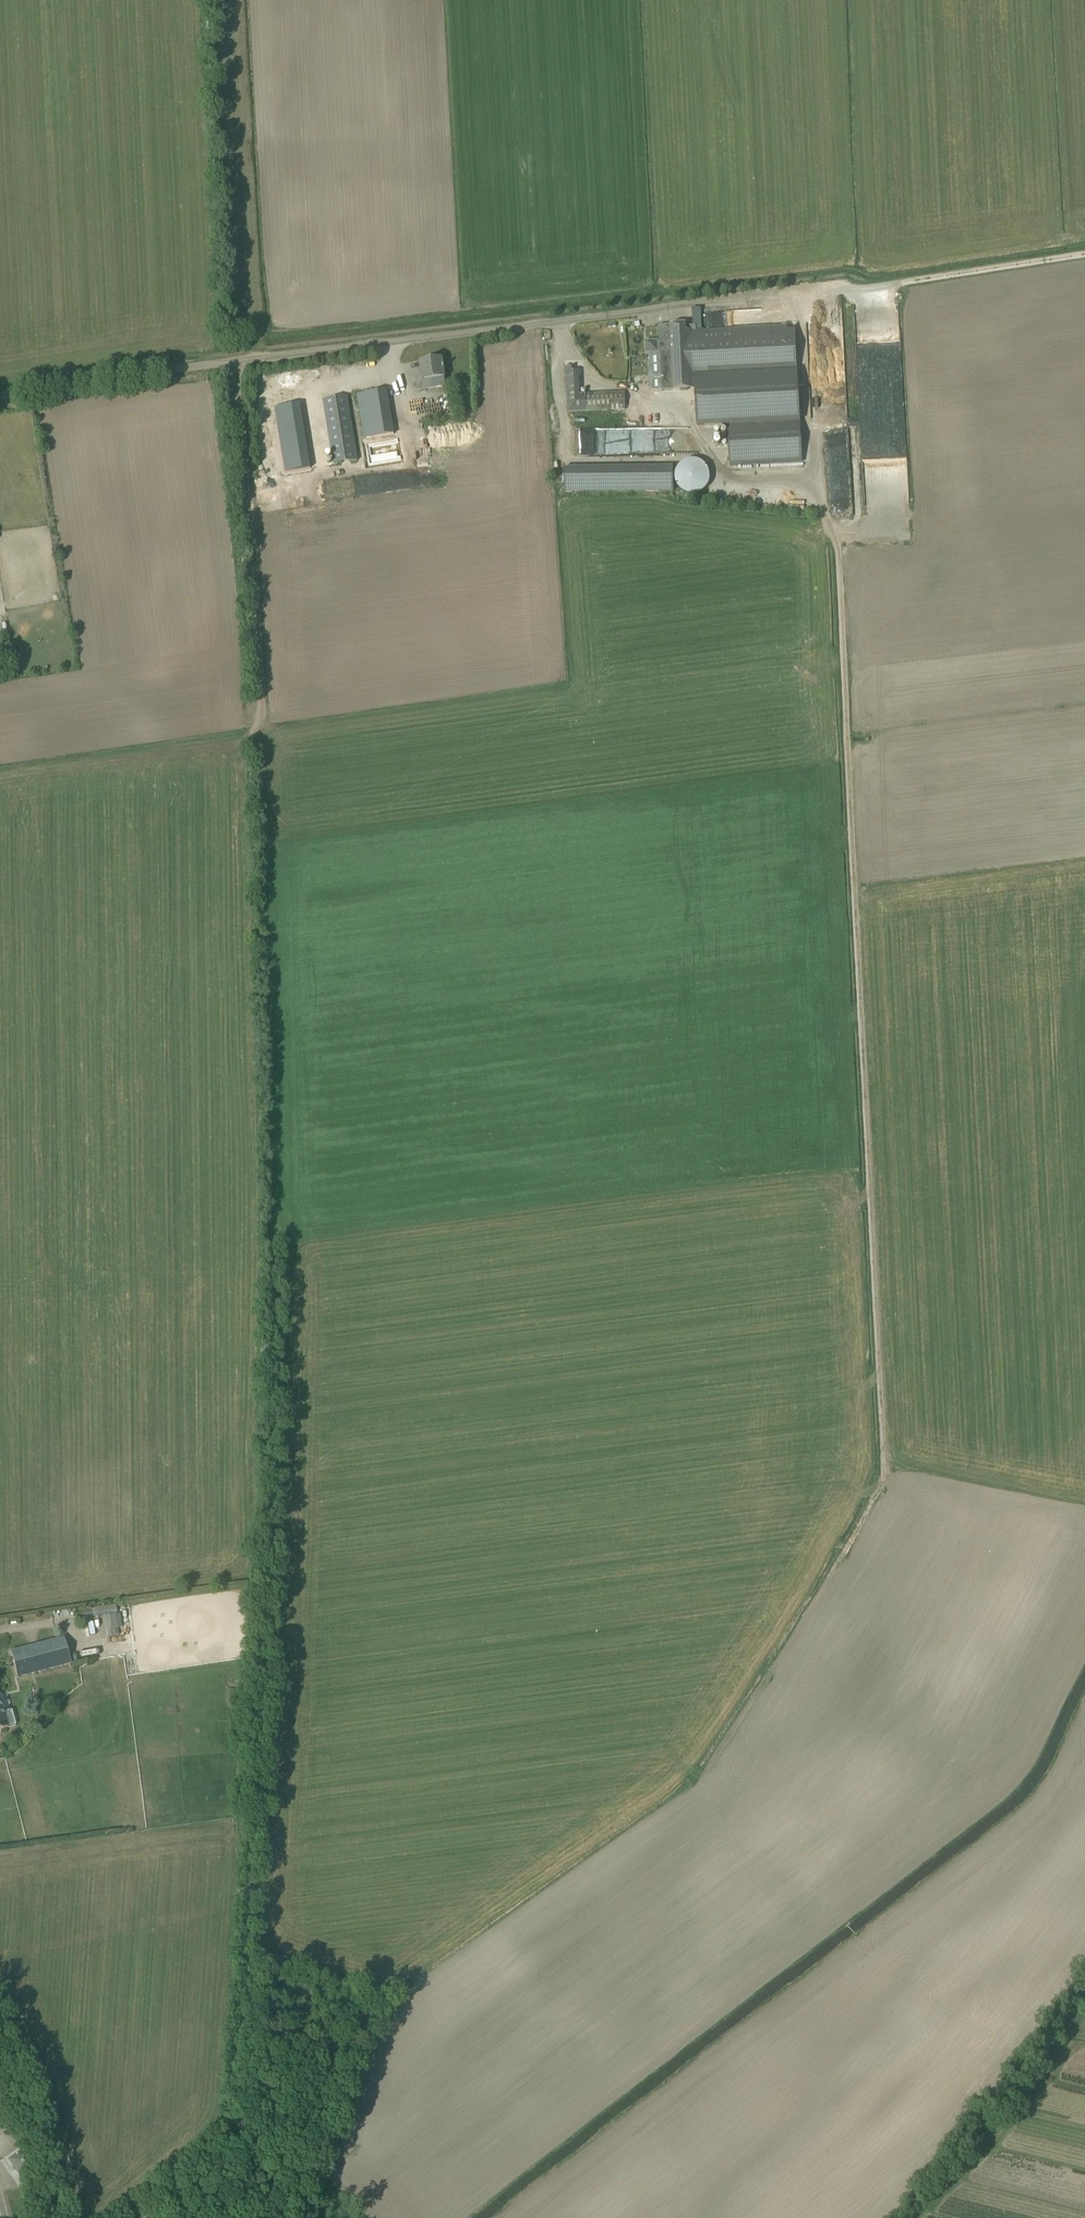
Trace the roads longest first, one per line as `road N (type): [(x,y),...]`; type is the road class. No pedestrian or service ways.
road 1 (unclassified): [(0,396),(702,301)]

